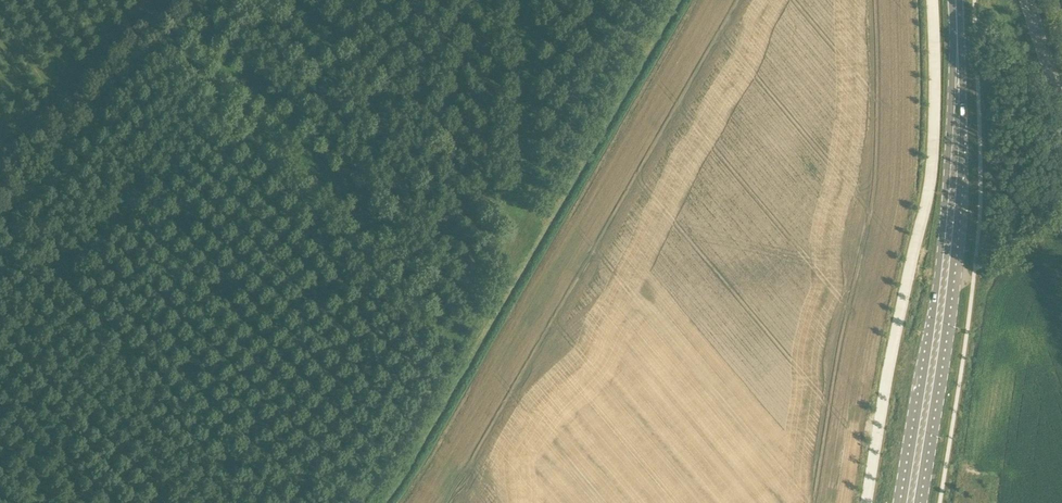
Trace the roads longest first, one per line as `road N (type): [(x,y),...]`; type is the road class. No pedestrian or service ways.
road 1 (unclassified): [(863,502),(931,175),(931,0)]
road 2 (primary): [(956,0),(954,188),(910,502)]
road 3 (unclassified): [(0,192),(184,0)]

